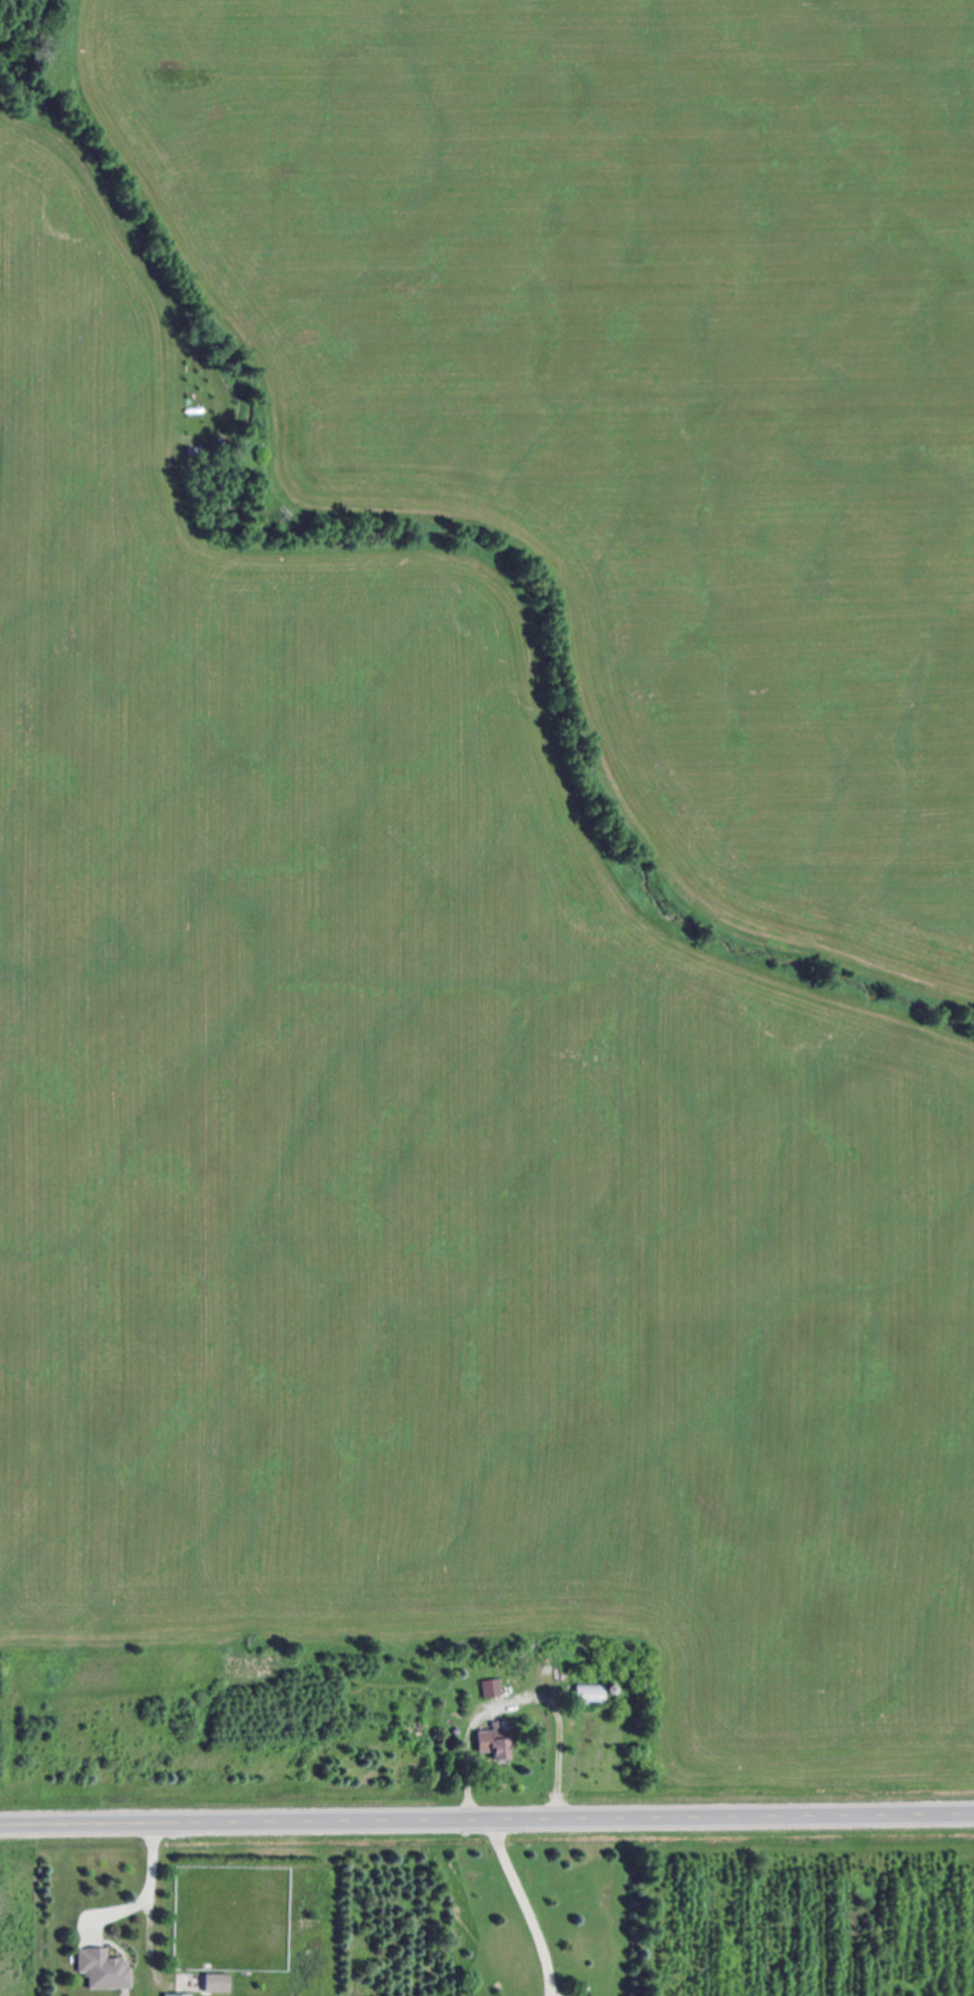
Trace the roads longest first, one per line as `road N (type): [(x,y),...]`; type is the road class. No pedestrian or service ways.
road 1 (tertiary): [(0,1823),(973,1811)]

